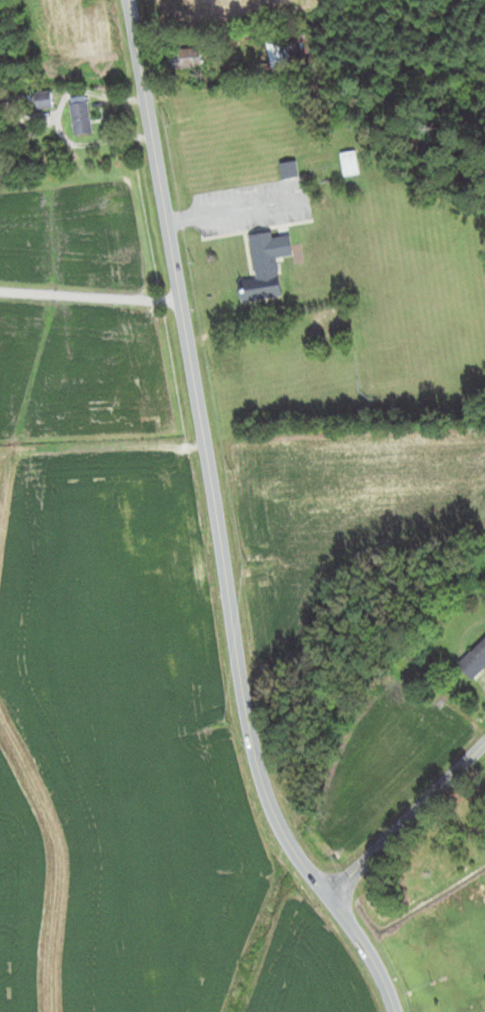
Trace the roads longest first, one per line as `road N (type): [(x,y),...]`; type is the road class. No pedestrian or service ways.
road 1 (tertiary): [(328,899),(279,829),(248,731),(129,0)]
road 2 (tertiary): [(328,899),(484,746)]
road 3 (tertiary): [(393,1011),(328,899)]

